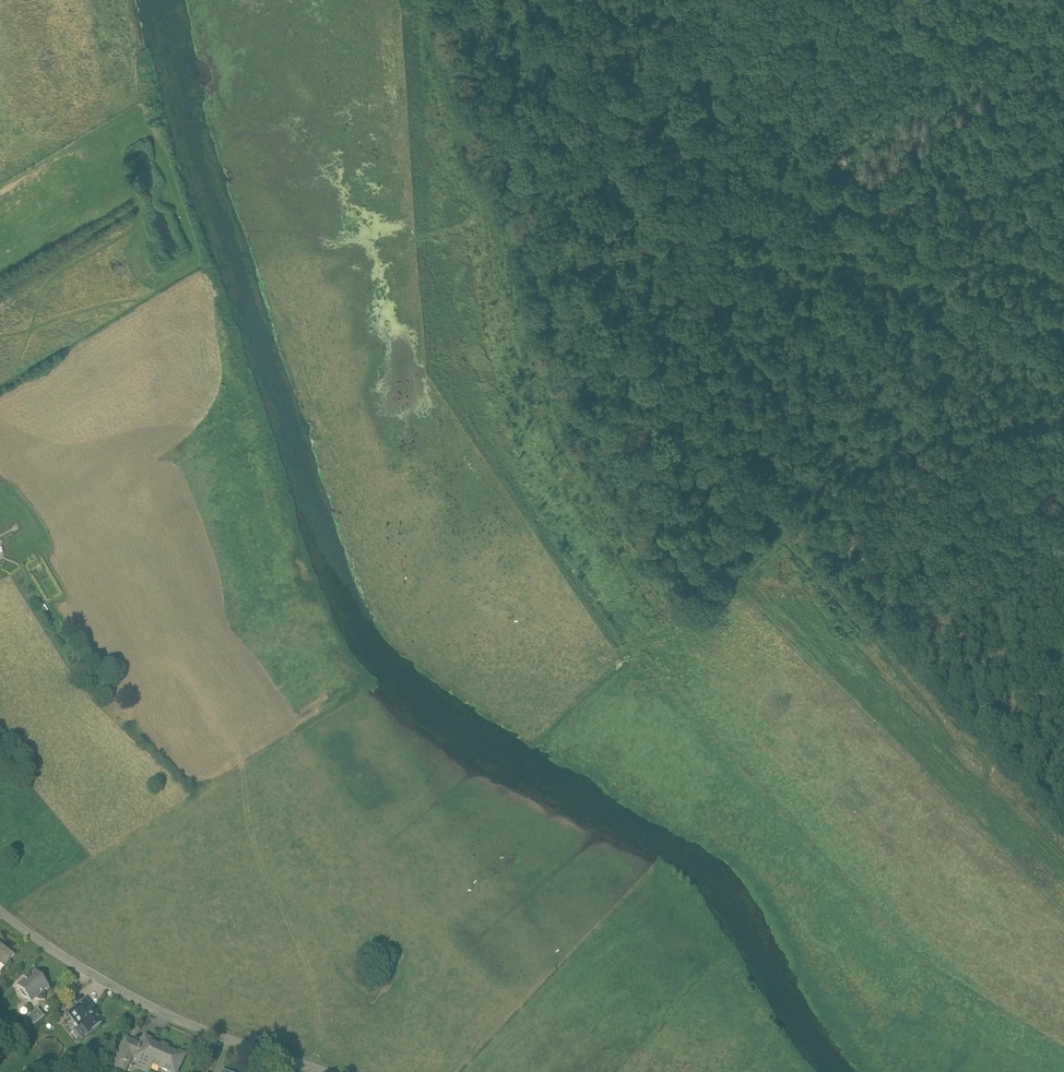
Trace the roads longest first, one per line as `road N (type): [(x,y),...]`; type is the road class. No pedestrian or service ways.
road 1 (track): [(631,633),(703,577),(680,508),(675,459),(689,317),(530,0)]
road 2 (unclassified): [(326,1071),(151,1011),(0,911)]

